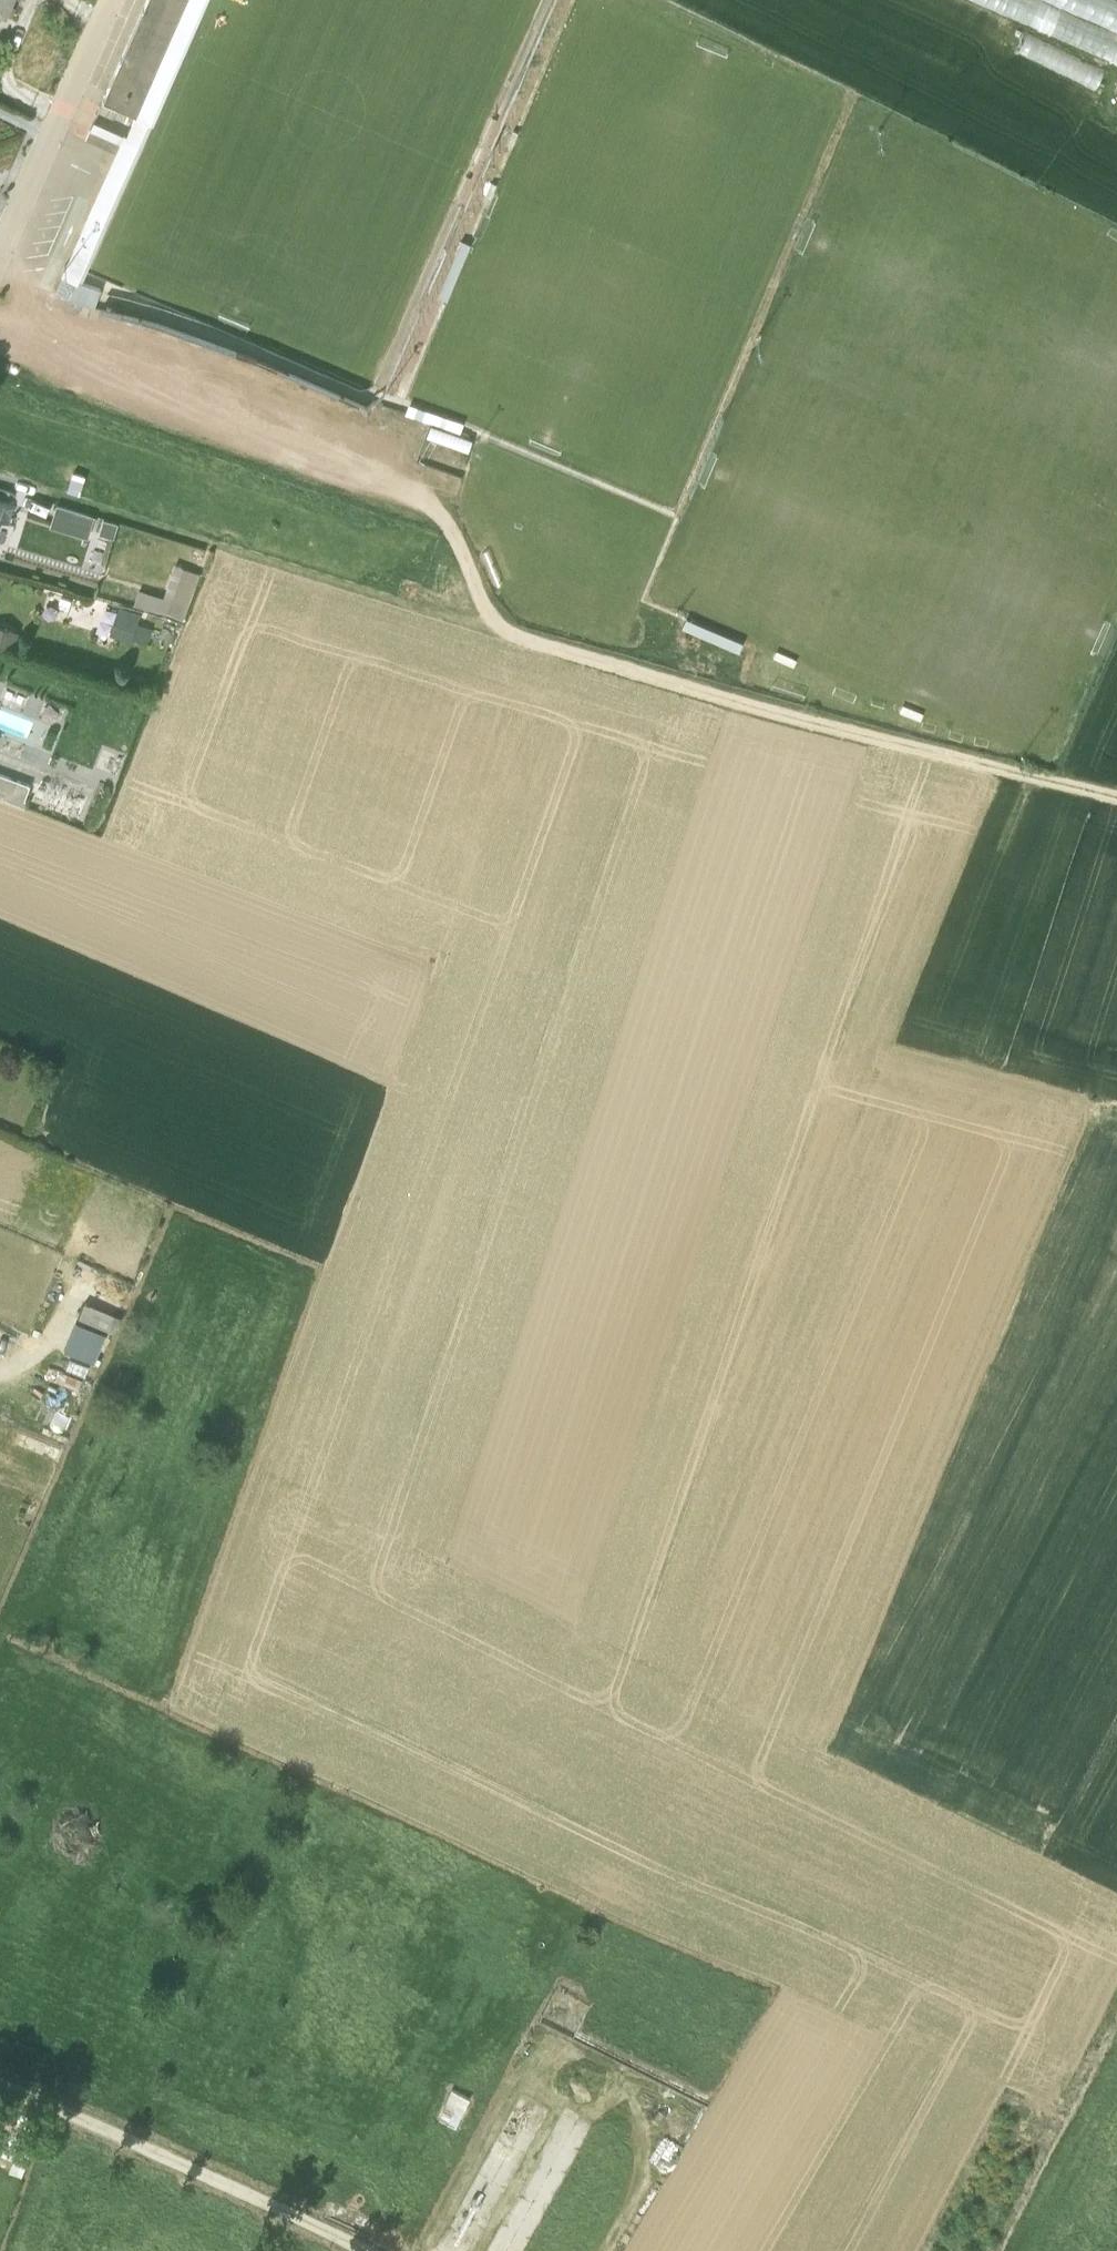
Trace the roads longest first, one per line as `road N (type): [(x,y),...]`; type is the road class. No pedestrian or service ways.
road 1 (track): [(491,607),(1116,781)]
road 2 (track): [(0,302),(411,469),(460,527),(491,607)]
road 3 (track): [(0,2063),(391,2250)]
road 4 (unclassified): [(101,0),(0,231)]

